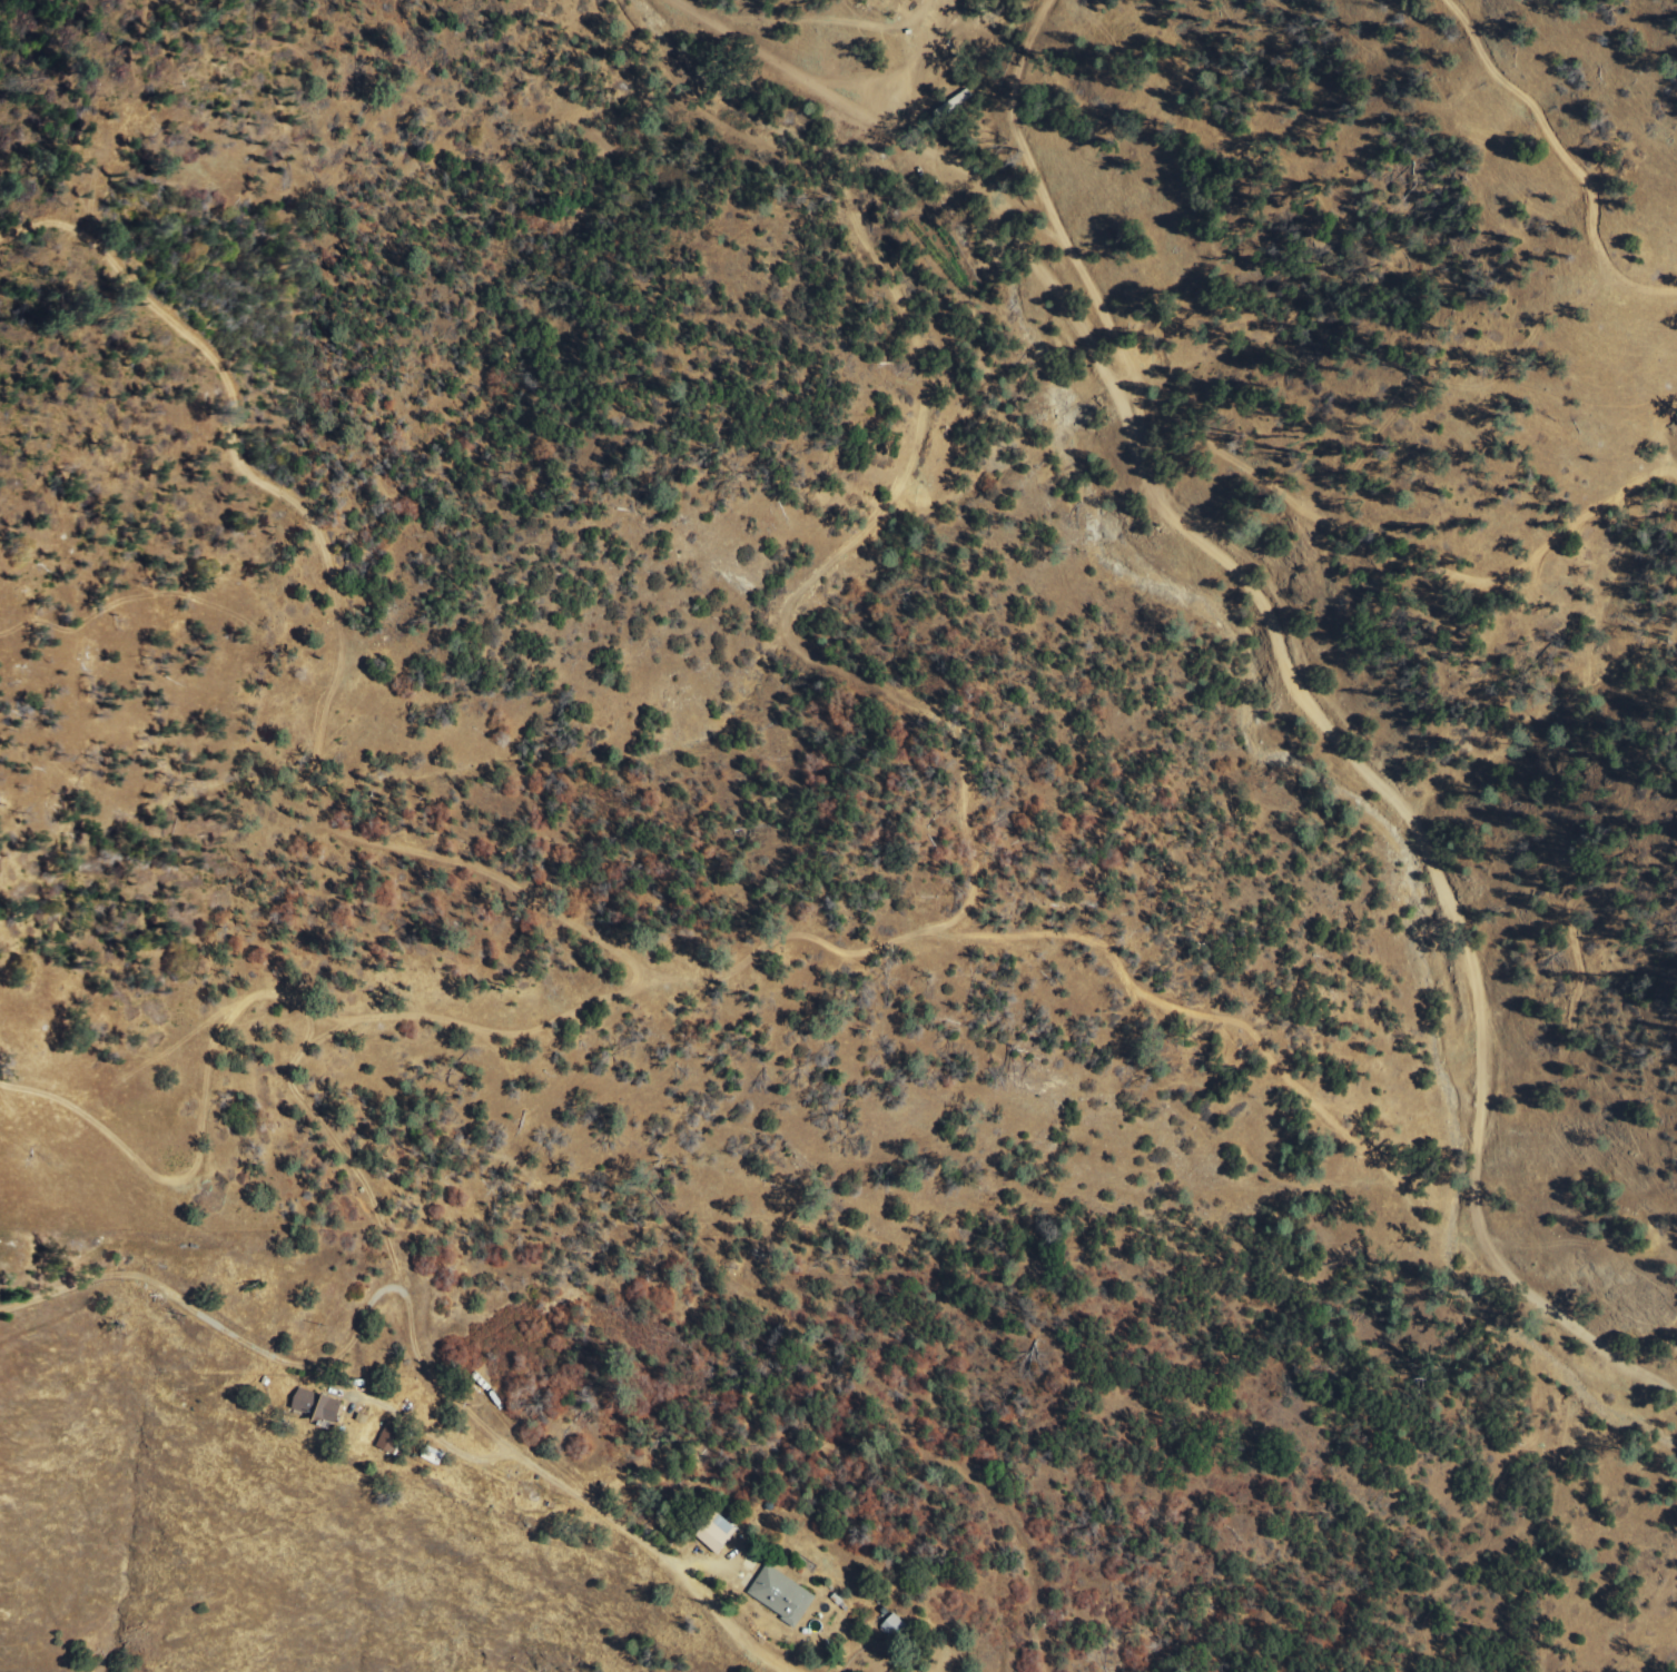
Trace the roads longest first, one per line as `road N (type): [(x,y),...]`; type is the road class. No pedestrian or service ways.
road 1 (residential): [(1676,1388),(1484,1249),(1462,1166),(1451,969),(1411,843),(1284,699),(1274,634),(1230,566),(1163,517),(1056,284),(997,180),(769,60),(681,0)]
road 2 (residential): [(782,1671),(736,1641),(660,1556),(506,1444),(416,1355)]

